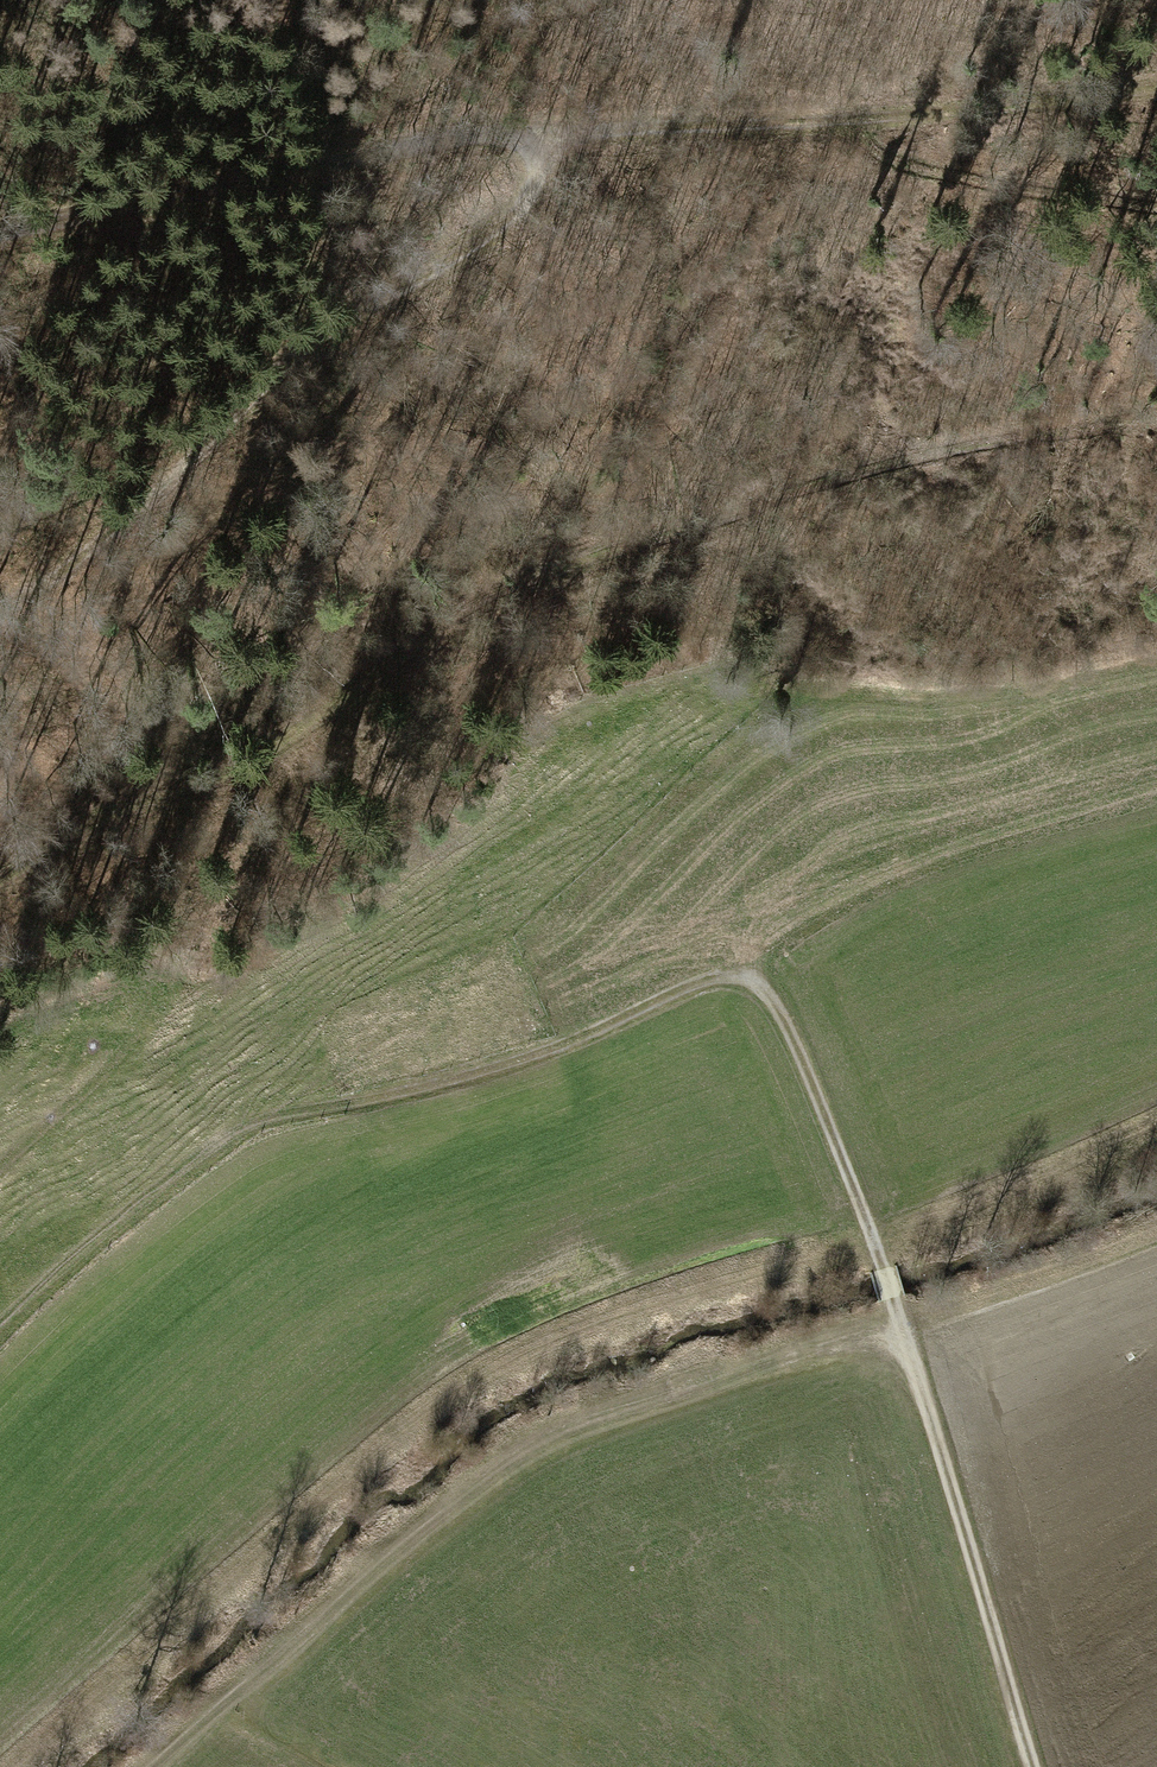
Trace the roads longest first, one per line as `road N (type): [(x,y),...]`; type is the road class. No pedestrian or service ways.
road 1 (track): [(0,879),(236,768),(493,588),(955,443),(1156,419)]
road 2 (track): [(899,1312),(782,1013),(756,980),(716,980),(536,1060),(256,1120),(172,1177),(0,1323)]
road 3 (track): [(1156,91),(526,140),(469,130),(0,237)]
road 4 (track): [(899,1312),(658,1388),(486,1471),(157,1766)]
road 5 (track): [(526,140),(545,180),(508,227),(443,271),(344,319),(242,396),(113,538),(0,611)]
road 6 (track): [(1029,1766),(899,1312)]
road 7 (track): [(781,123),(941,175),(1156,208)]
road 8 (track): [(0,1161),(142,1030),(142,1001),(107,1001),(0,1052)]
road 9 (track): [(1156,1095),(870,1225)]
road 10 (track): [(1156,1227),(899,1312)]

